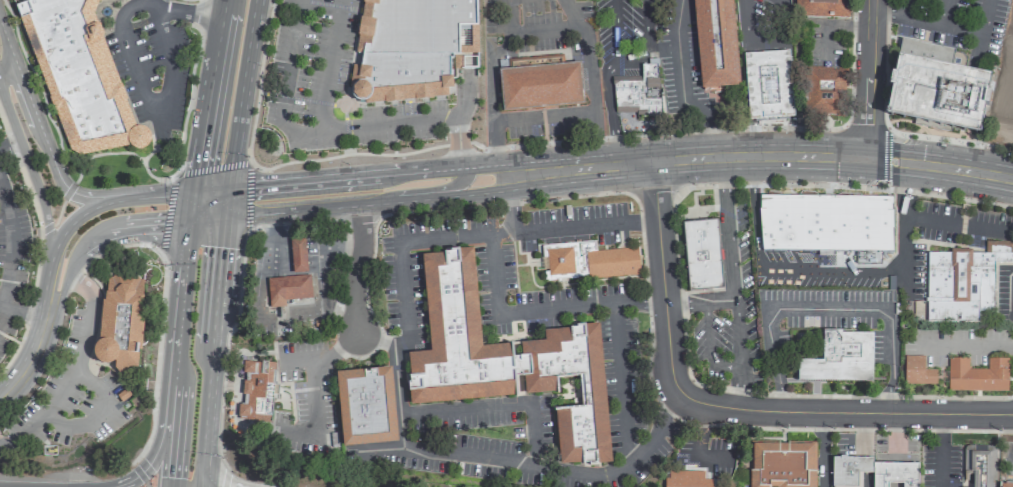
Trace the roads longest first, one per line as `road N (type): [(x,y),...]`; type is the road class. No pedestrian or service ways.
road 1 (primary): [(1012,167),(886,150),(750,145),(227,186)]
road 2 (primary): [(224,217),(751,166)]
road 3 (residential): [(686,397),(779,411),(1012,413)]
road 4 (secondary): [(201,486),(224,217)]
road 5 (secondary): [(191,220),(169,486)]
road 6 (primary): [(751,166),(886,171),(1012,191)]
road 7 (residential): [(686,397),(671,376),(651,172)]
road 8 (residential): [(111,200),(73,193),(61,182),(0,25)]
road 9 (residential): [(194,190),(111,200),(81,214),(54,250),(44,294),(50,307)]
road 10 (secondary): [(225,0),(194,190)]
road 11 (secondary): [(227,186),(257,0)]
road 12 (residential): [(50,307),(76,256),(100,233),(191,220)]
road 13 (residential): [(867,170),(870,0)]
road 14 (residential): [(0,89),(54,250)]
road 15 (residential): [(360,204),(356,334)]

